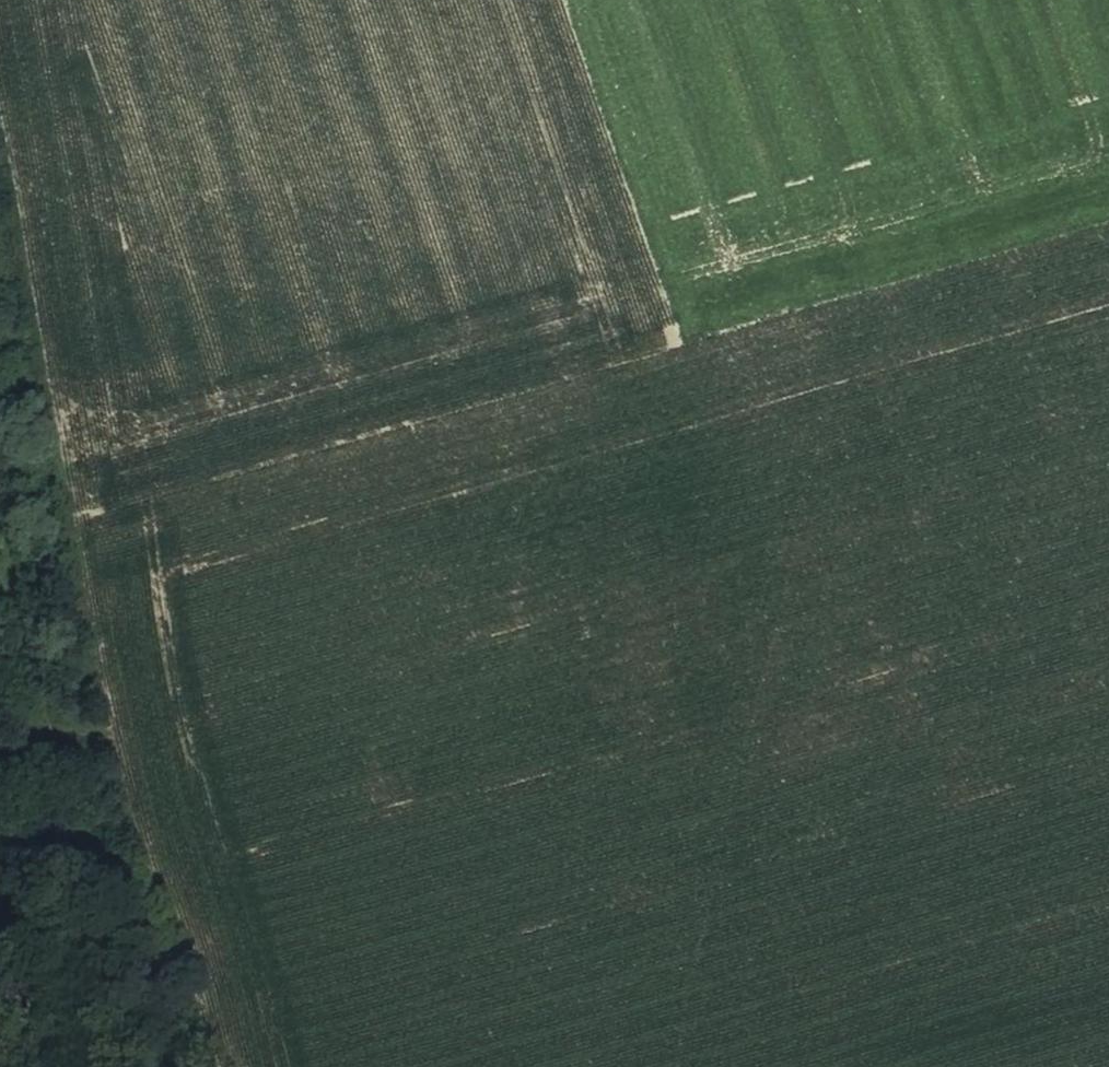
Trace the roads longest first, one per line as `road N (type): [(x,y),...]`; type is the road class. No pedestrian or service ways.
road 1 (track): [(0,528),(33,708),(59,732),(103,730)]

